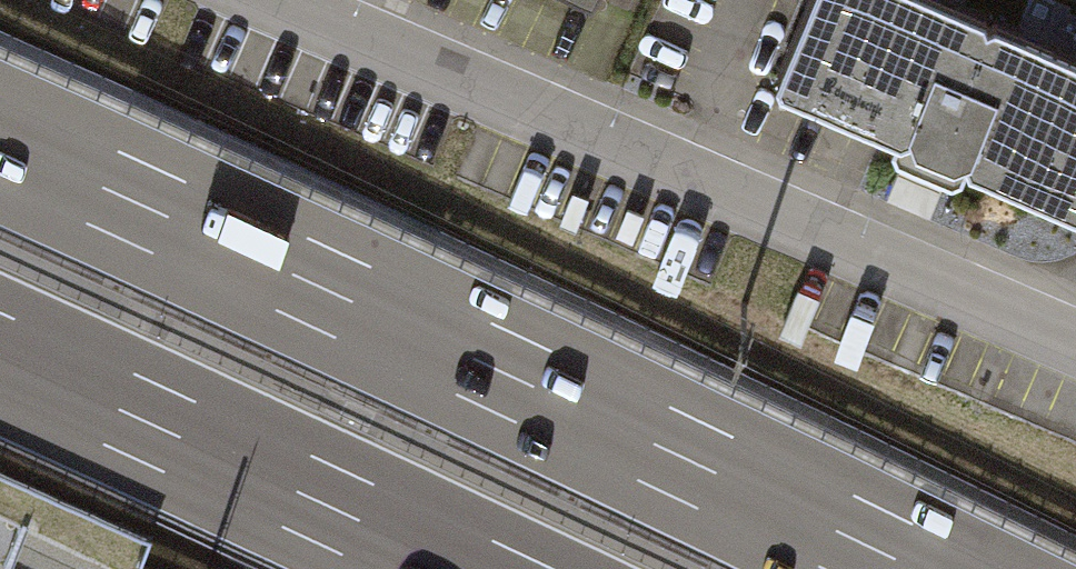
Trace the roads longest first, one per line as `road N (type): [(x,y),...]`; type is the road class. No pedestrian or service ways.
road 1 (motorway): [(914,568),(0,141)]
road 2 (residential): [(1075,344),(270,0)]
road 3 (motorway): [(0,356),(461,568)]

